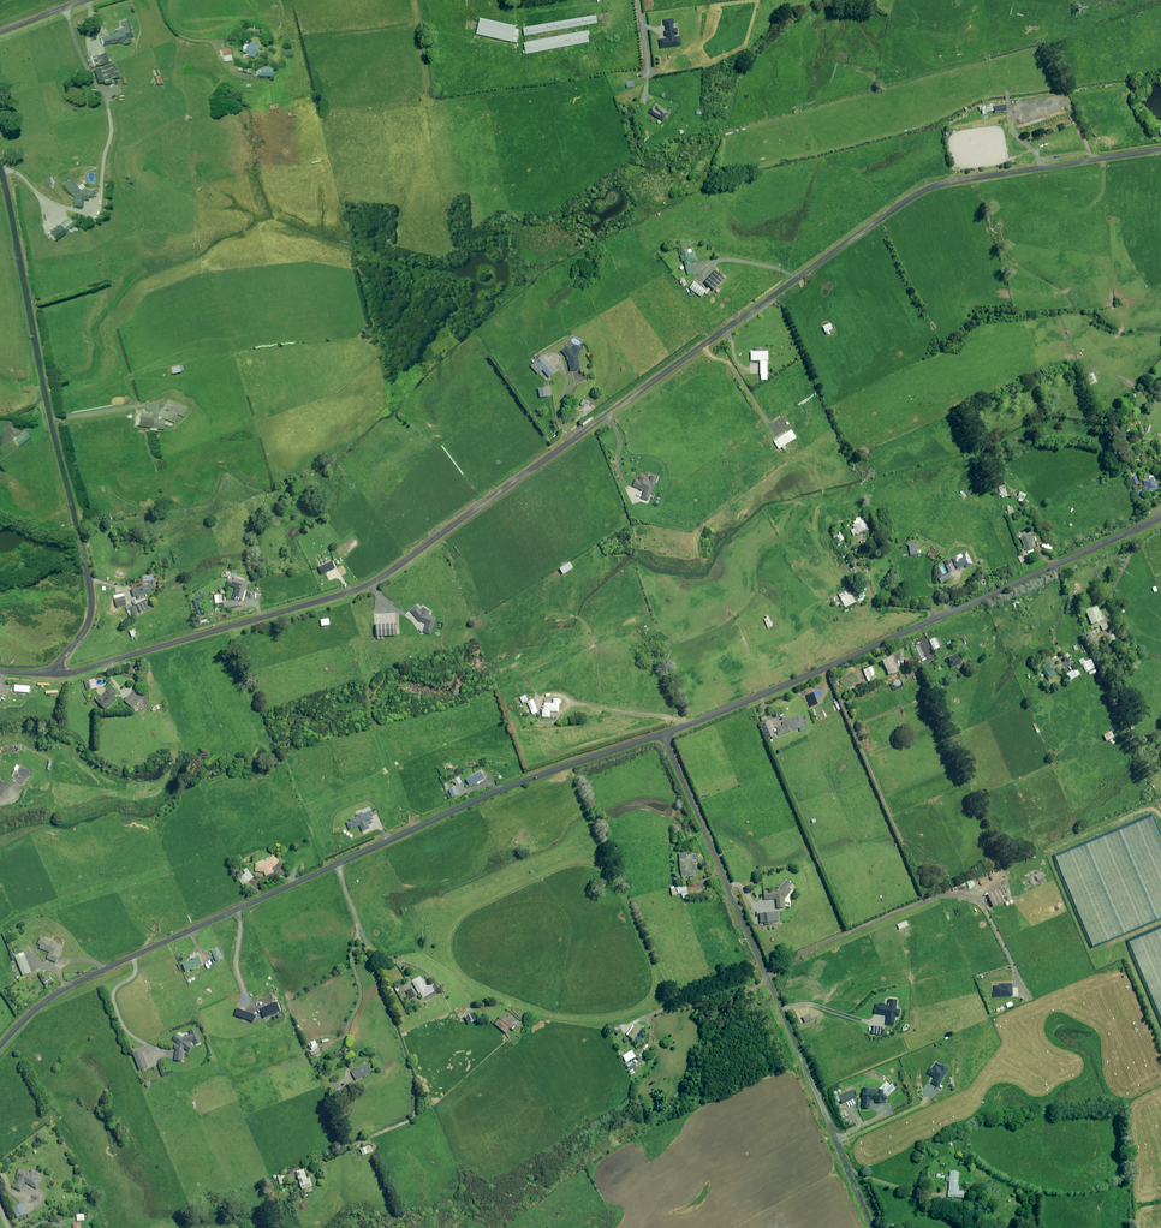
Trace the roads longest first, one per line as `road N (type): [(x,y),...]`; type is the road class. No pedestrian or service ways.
road 1 (unclassified): [(1160,150),(922,192),(376,581),(57,674)]
road 2 (unclassified): [(663,733),(475,803),(105,969),(50,998),(0,1045)]
road 3 (unclassified): [(1160,517),(663,733)]
road 4 (unclassified): [(877,1227),(663,733)]
road 5 (unclassified): [(0,159),(91,592),(89,621),(57,674)]

